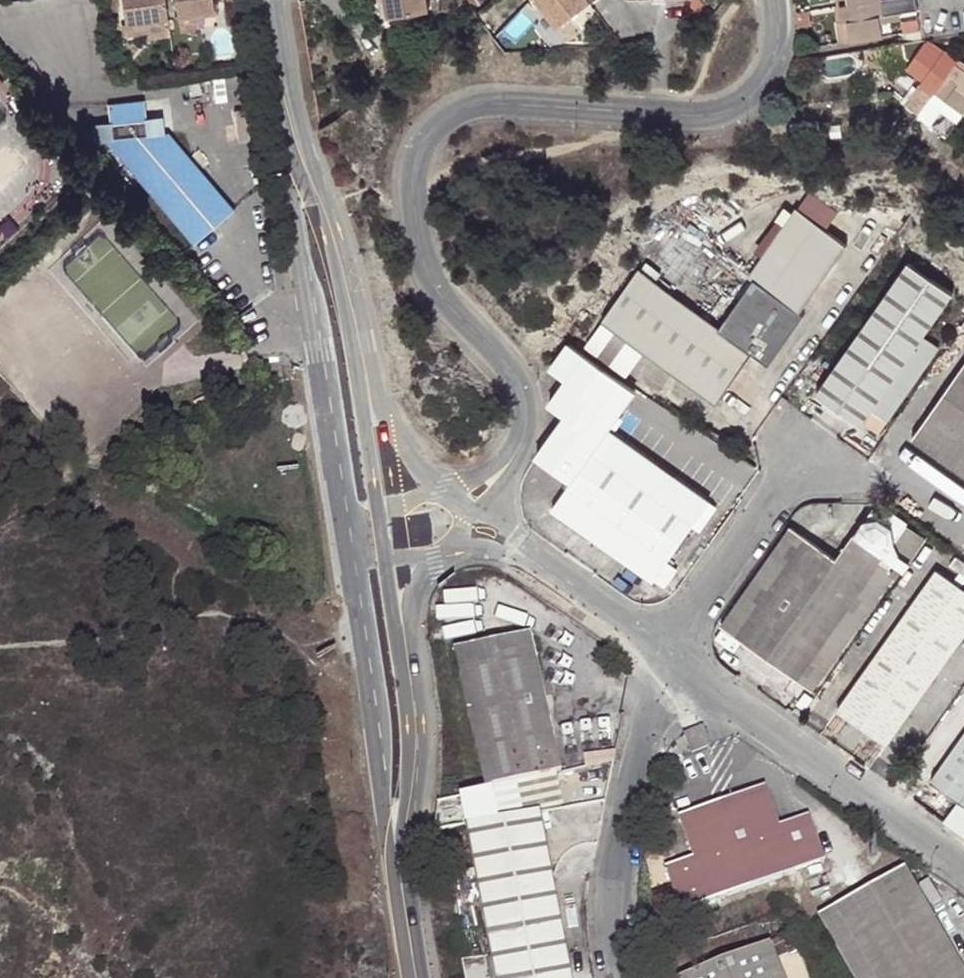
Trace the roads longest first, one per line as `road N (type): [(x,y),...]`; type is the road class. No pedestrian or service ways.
road 1 (residential): [(774,0),(776,60),(739,105),(710,115),(485,102),(449,116),(426,136),(415,168),(415,203),(428,276),(515,376),(524,400),(521,443)]
road 2 (secondary): [(283,102),(349,543)]
road 3 (unclassified): [(963,868),(665,653)]
road 4 (secondary): [(349,543),(403,875)]
road 5 (unclassified): [(665,653),(617,874),(626,977)]
road 6 (secondary): [(351,353),(338,265),(283,102)]
road 7 (unclassified): [(808,461),(665,653)]
road 8 (secondary): [(403,875),(406,693),(398,649)]
road 9 (unclassified): [(665,653),(517,551)]
road 10 (secondary): [(376,518),(351,353)]
road 11 (residential): [(438,493),(389,433),(351,353)]

